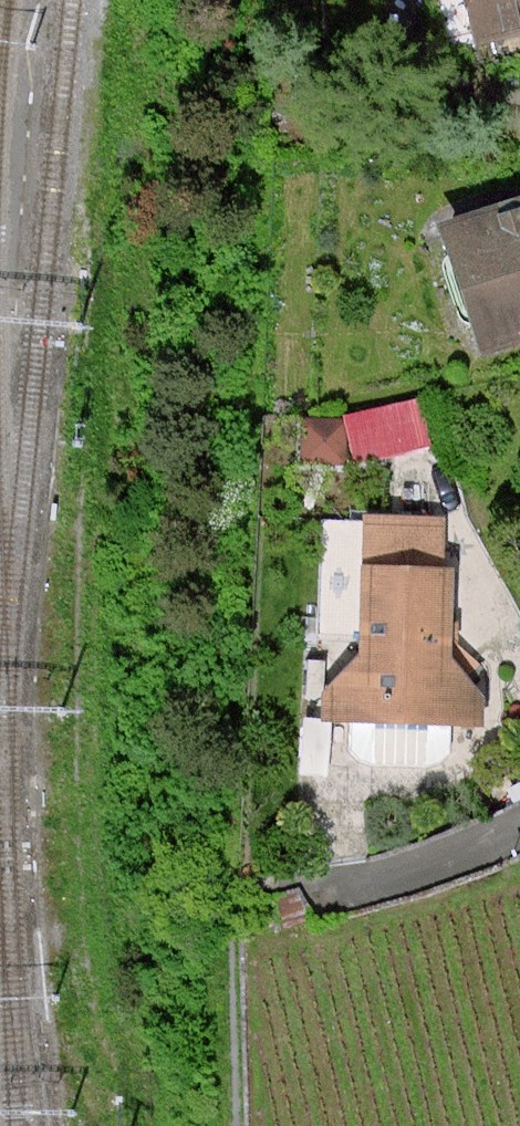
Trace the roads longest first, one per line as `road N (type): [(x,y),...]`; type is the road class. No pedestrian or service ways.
road 1 (track): [(89,450),(81,914),(93,995),(120,1043),(134,1125)]
road 2 (track): [(306,879),(236,896),(240,1125)]

